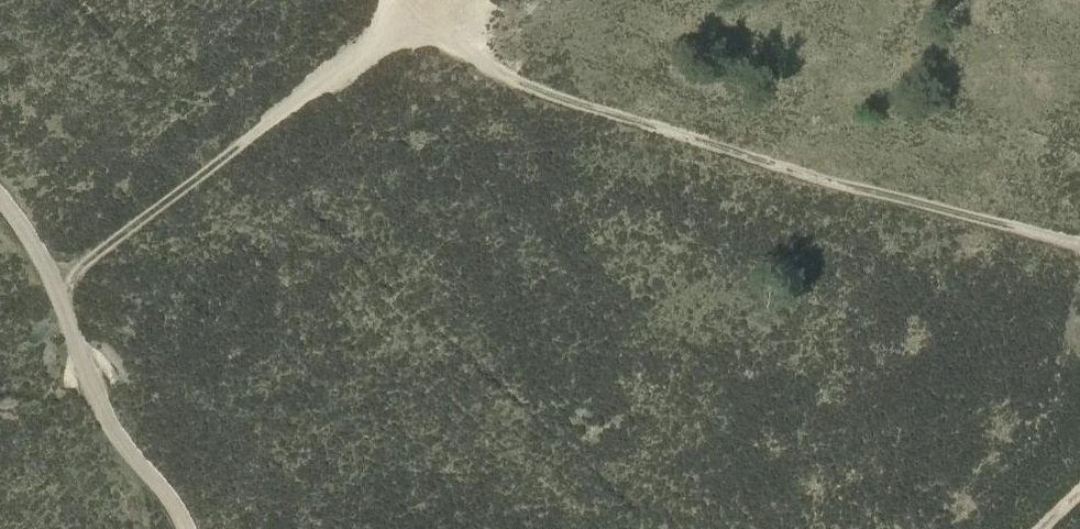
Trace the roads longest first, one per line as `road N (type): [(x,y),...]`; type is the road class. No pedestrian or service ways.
road 1 (track): [(410,0),(443,42),(537,90),(749,158),(1079,241)]
road 2 (track): [(415,6),(79,269),(65,318)]
road 3 (track): [(0,199),(47,270),(122,443),(159,481),(187,528)]

